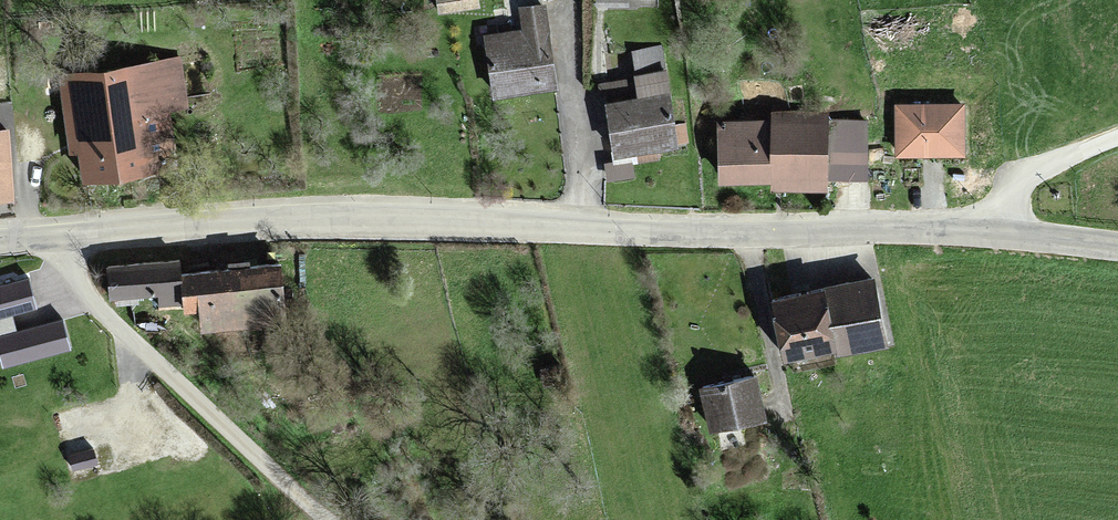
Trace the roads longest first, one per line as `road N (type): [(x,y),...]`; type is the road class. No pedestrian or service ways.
road 1 (secondary): [(0,241),(278,220),(985,233),(1117,247)]
road 2 (track): [(72,235),(83,291),(203,415),(323,519)]

